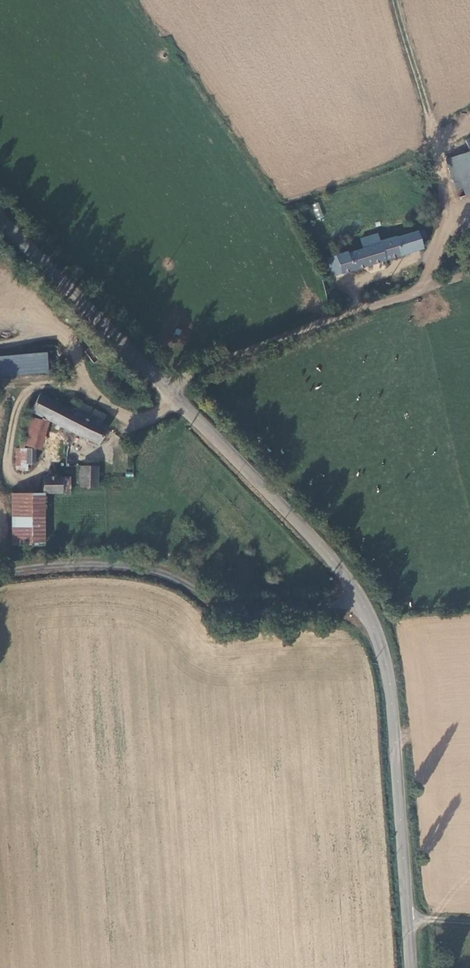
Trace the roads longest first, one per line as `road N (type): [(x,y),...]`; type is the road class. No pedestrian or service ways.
road 1 (tertiary): [(0,219),(311,537),(360,598)]
road 2 (tertiary): [(360,598),(390,684),(410,967)]
road 3 (unclassified): [(360,598),(242,605),(211,599),(145,565),(0,570)]

